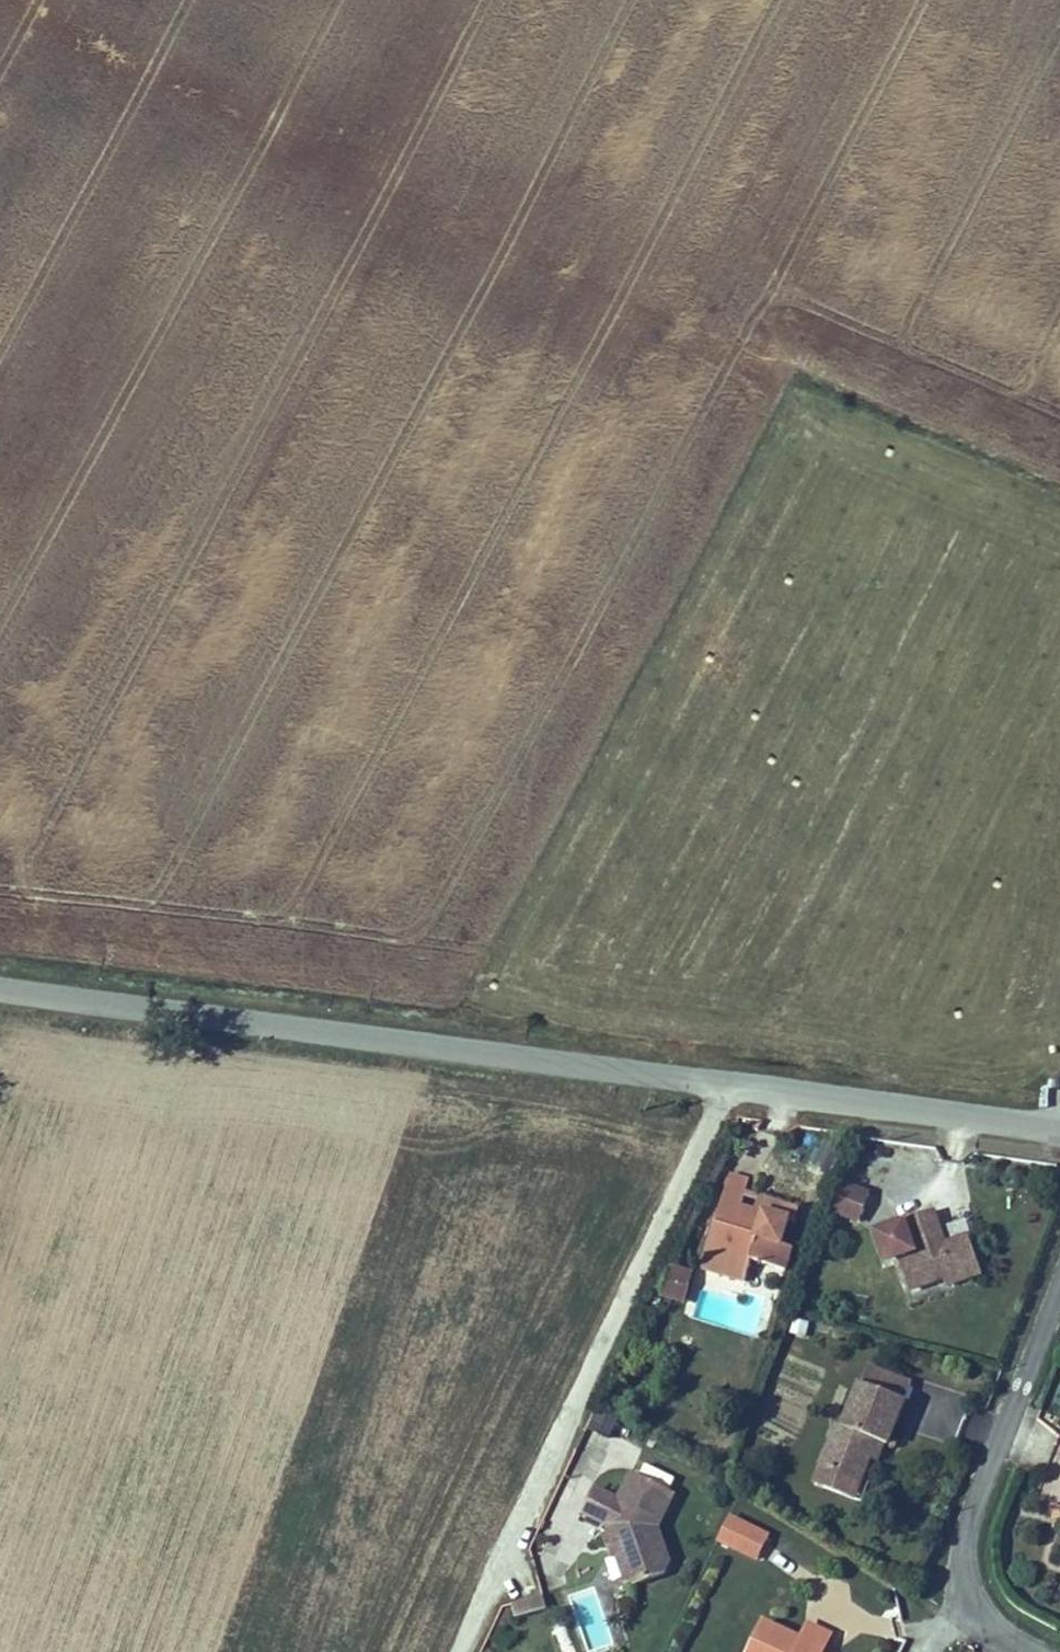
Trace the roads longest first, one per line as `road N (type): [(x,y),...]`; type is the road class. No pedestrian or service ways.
road 1 (unclassified): [(0,983),(1059,1133)]
road 2 (residential): [(1042,1651),(980,1618),(958,1534),(1059,1283)]

